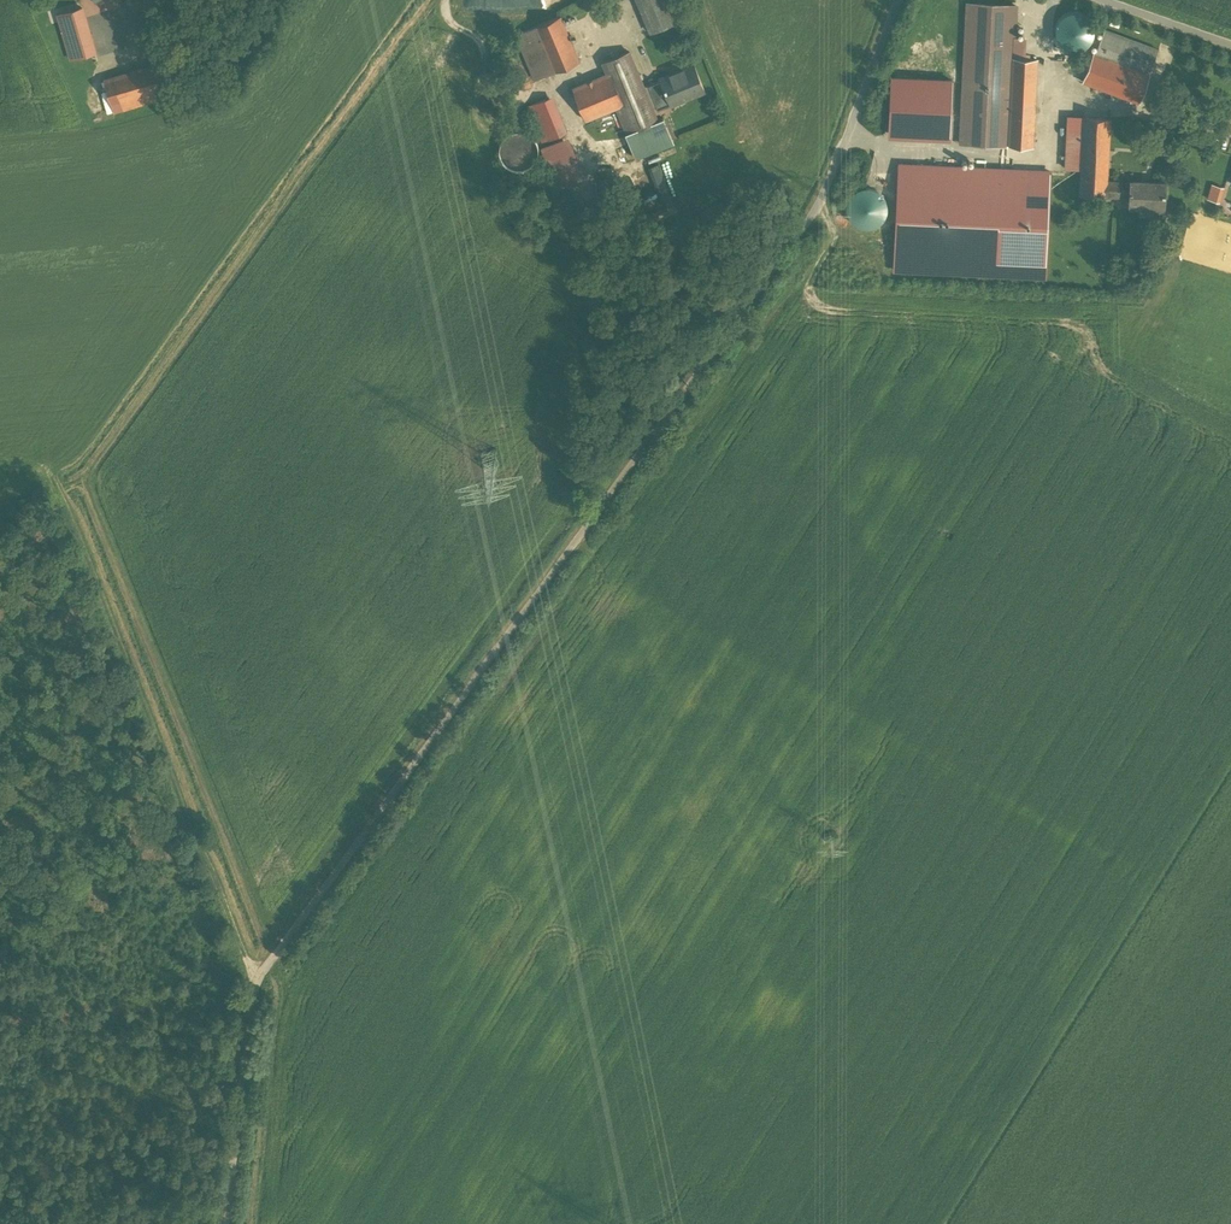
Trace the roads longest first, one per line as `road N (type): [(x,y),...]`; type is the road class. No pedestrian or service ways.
road 1 (unclassified): [(232,1223),(255,1008),(275,946),(813,207),(898,0)]
road 2 (unclassified): [(1230,46),(1102,0)]

